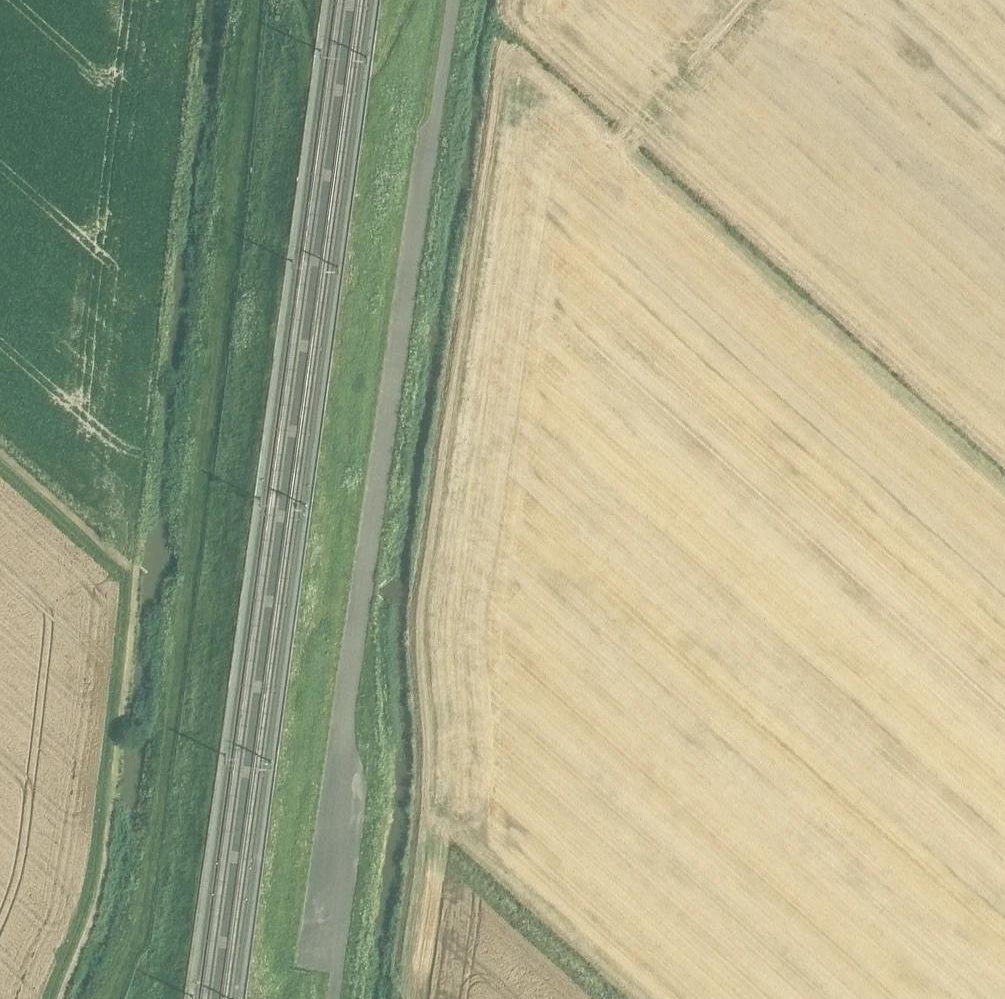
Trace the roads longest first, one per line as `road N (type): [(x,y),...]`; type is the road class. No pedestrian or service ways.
road 1 (track): [(631,133),(749,0)]

